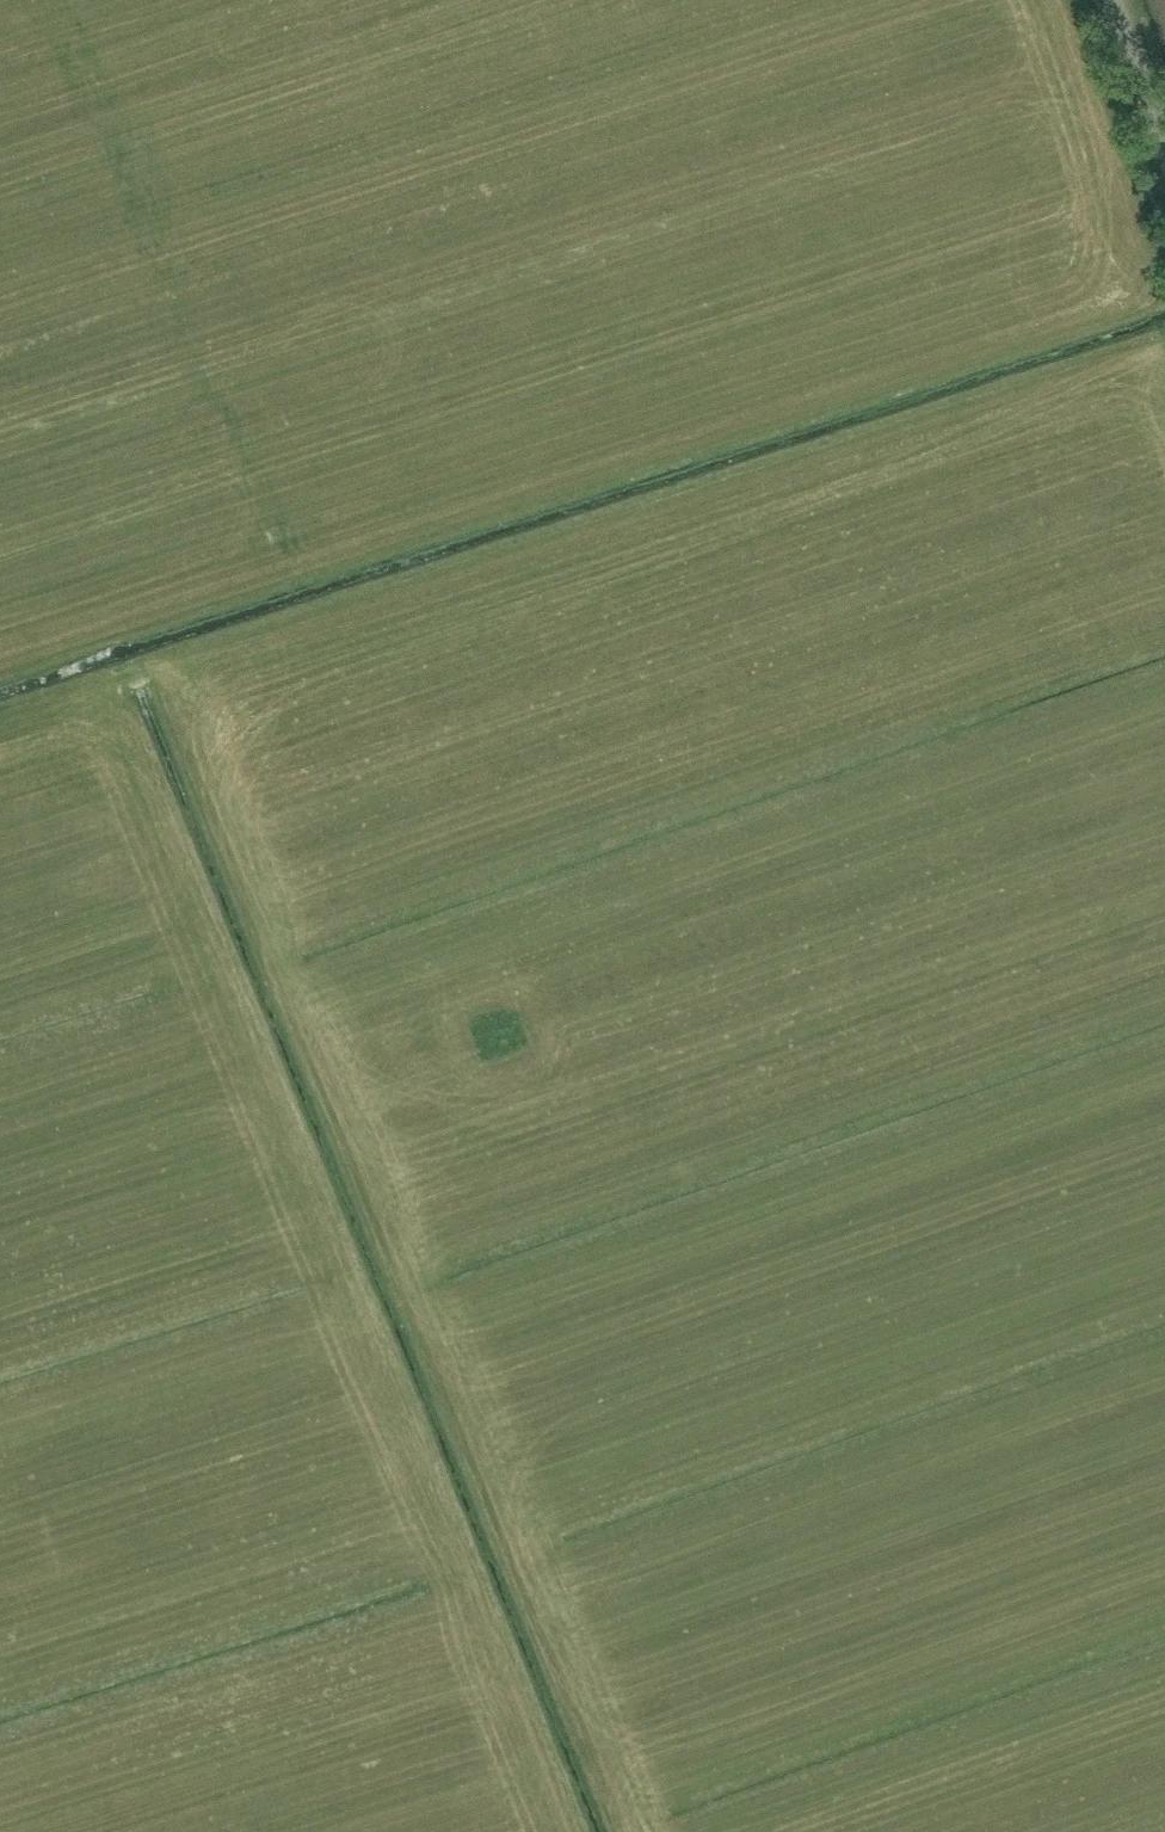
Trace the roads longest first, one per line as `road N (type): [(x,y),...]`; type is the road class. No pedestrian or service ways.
road 1 (unclassified): [(1164,172),(1100,0)]

